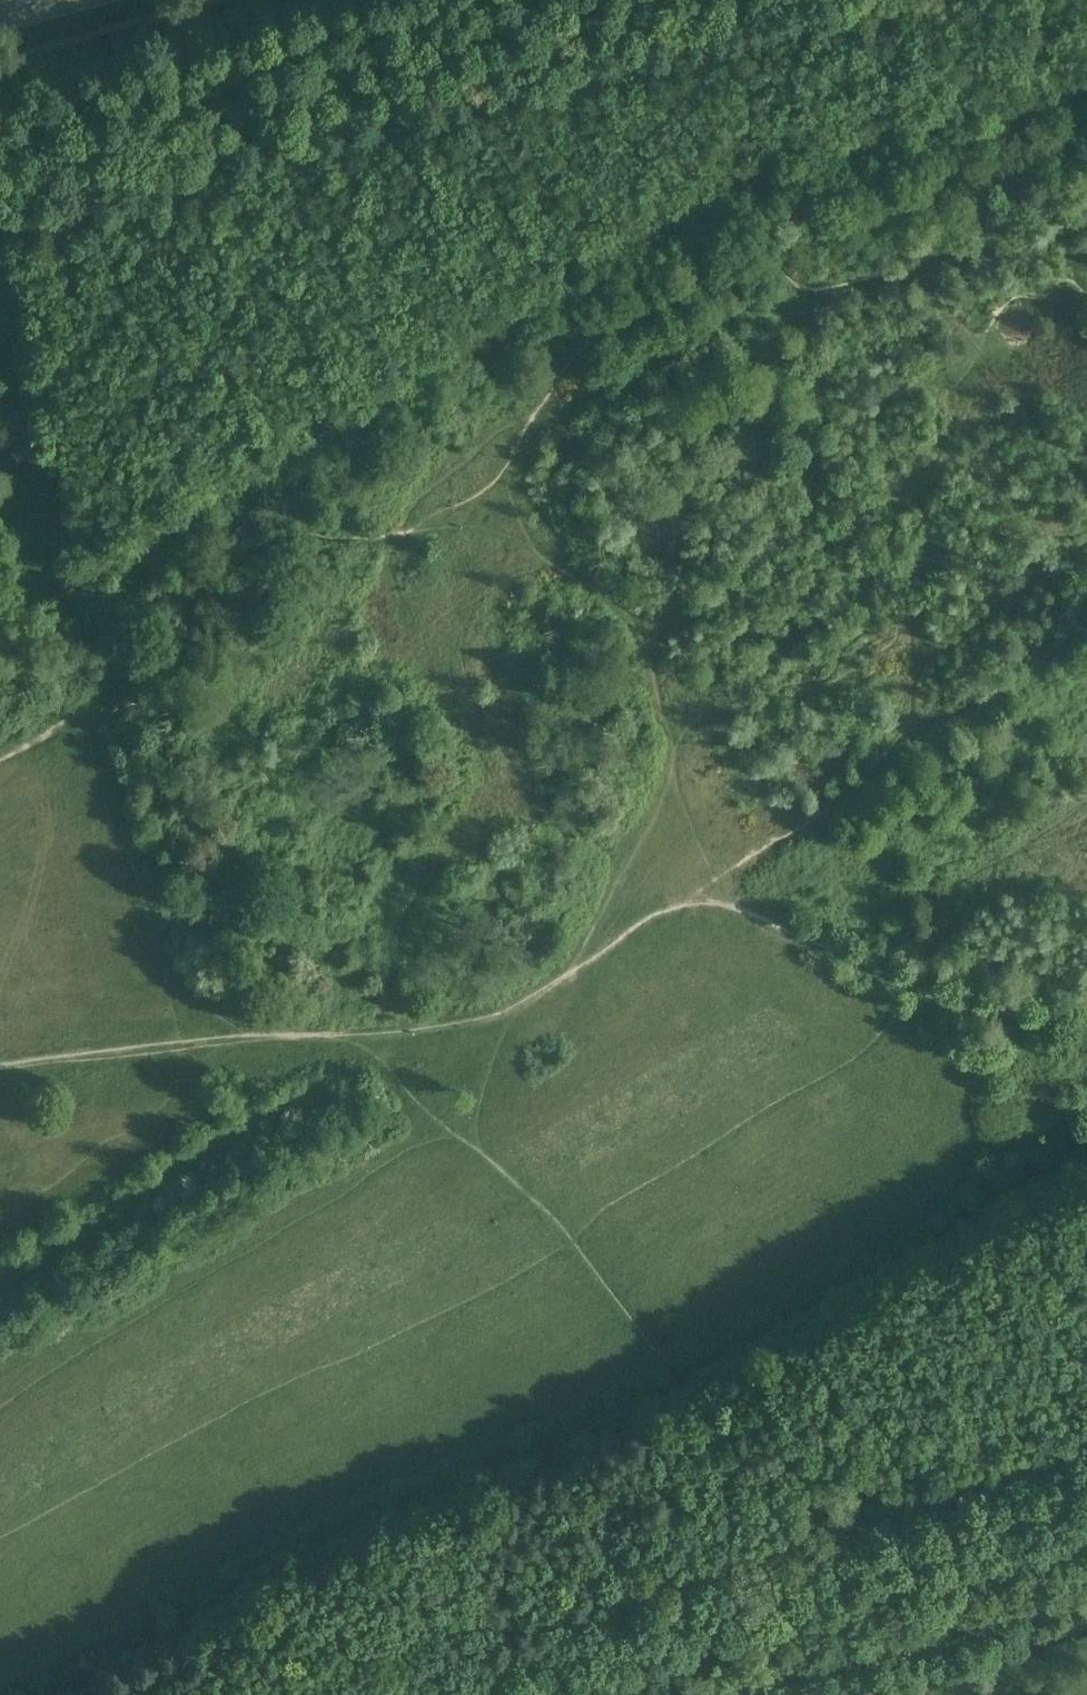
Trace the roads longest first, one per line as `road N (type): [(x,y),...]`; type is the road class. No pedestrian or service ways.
road 1 (track): [(0,1059),(247,1032),(388,1032),(494,1020),(703,888),(985,1004),(1086,1002)]
road 2 (residential): [(1086,1594),(834,1694)]

